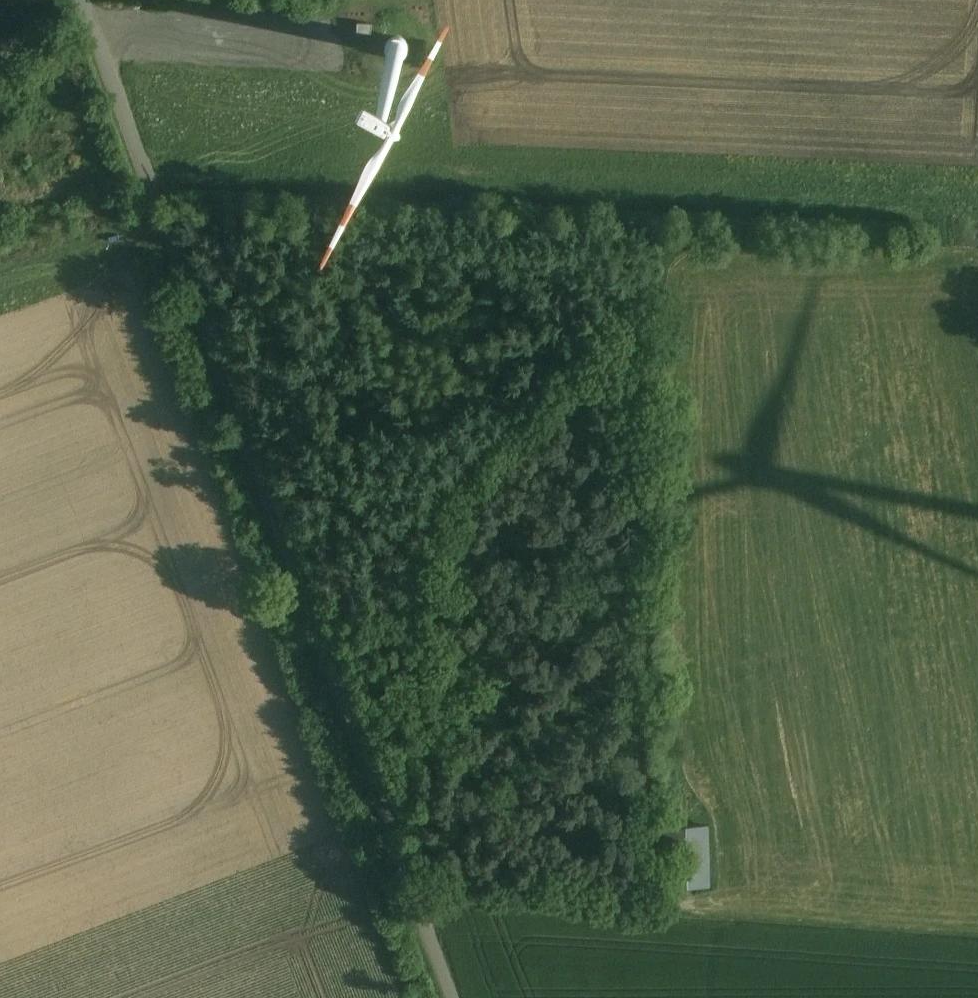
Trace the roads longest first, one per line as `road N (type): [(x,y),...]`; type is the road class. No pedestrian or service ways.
road 1 (unclassified): [(82,0),(453,997)]

